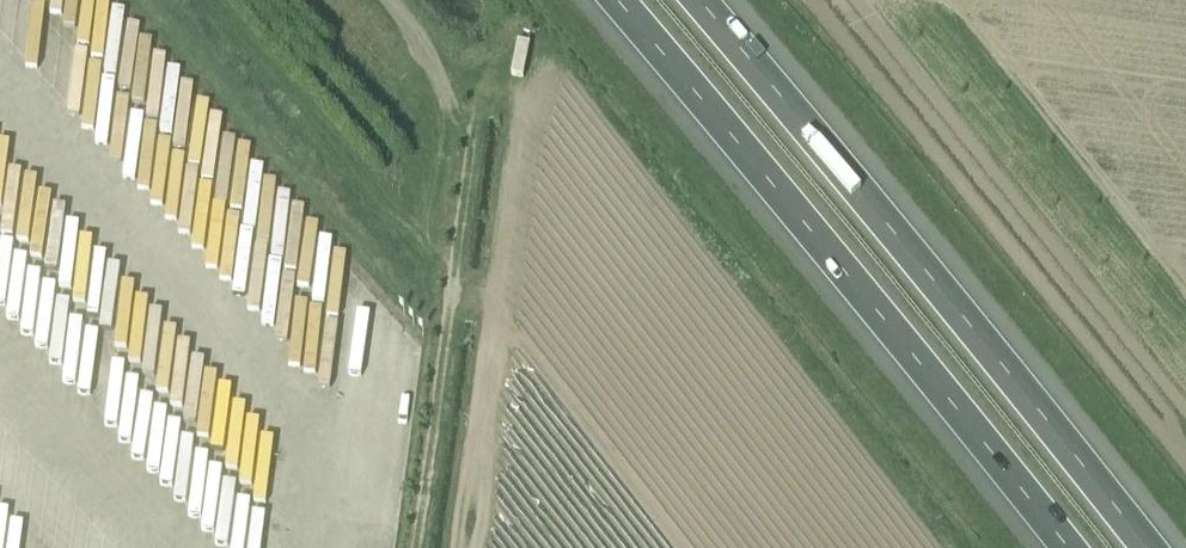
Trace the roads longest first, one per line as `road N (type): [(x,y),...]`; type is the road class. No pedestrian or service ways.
road 1 (motorway): [(610,0),(905,344),(1064,547)]
road 2 (motorway): [(1141,547),(938,288),(691,0)]
road 3 (track): [(458,547),(519,105),(475,101),(452,299)]
road 4 (track): [(452,299),(418,547)]

